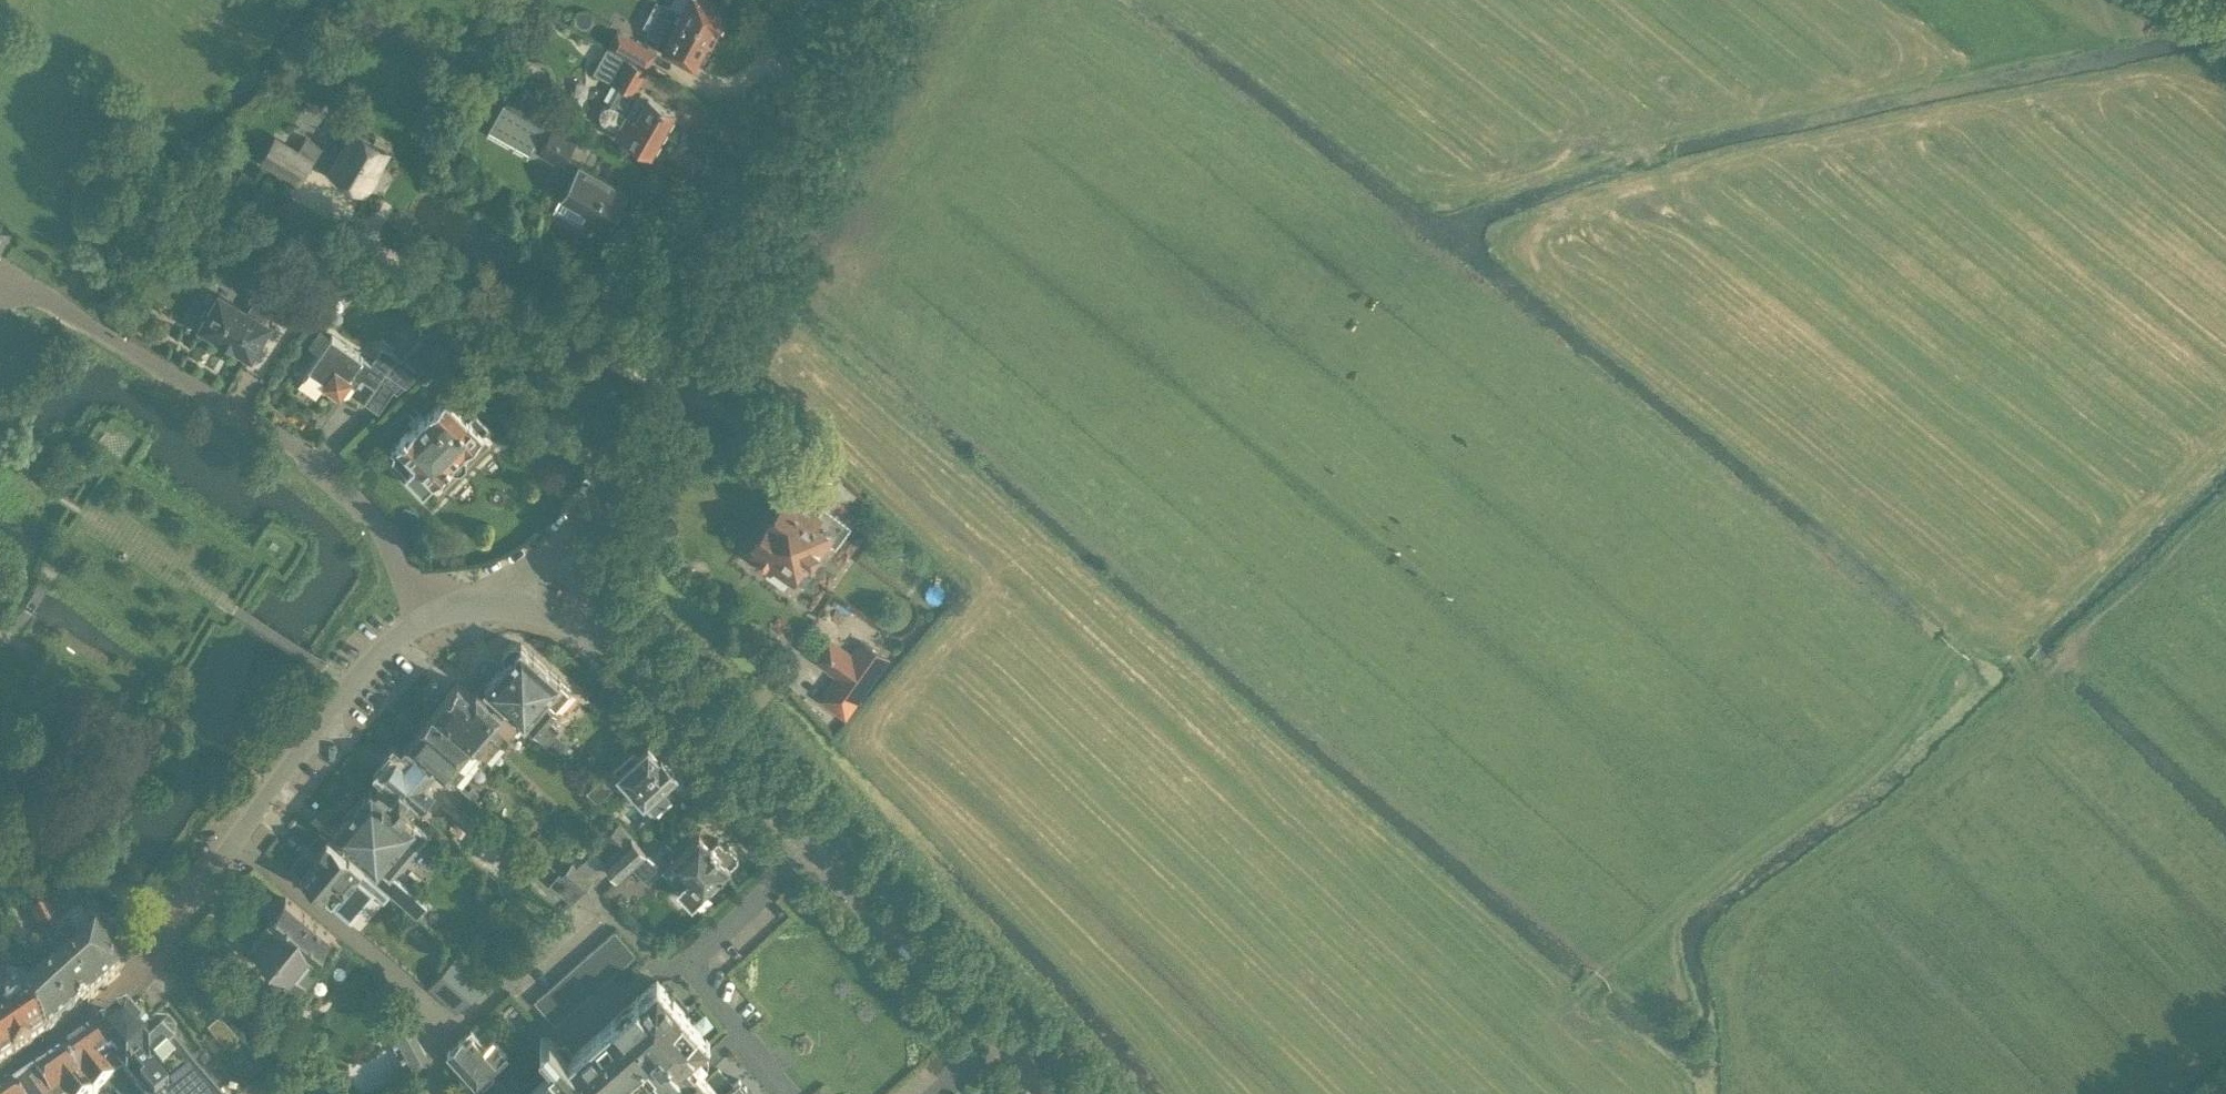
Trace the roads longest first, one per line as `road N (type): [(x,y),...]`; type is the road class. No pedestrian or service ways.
road 1 (tertiary): [(1051,1093),(592,627)]
road 2 (residential): [(580,522),(873,0)]
road 3 (tertiary): [(431,616),(348,484),(10,272),(0,286)]
road 4 (unclassified): [(238,836),(349,683),(385,646),(431,616)]
road 5 (residential): [(238,836),(406,983),(446,1035)]
road 6 (residential): [(446,1035),(595,902)]
road 7 (unclassified): [(133,980),(238,836)]
road 8 (residential): [(0,1091),(98,1018),(133,980)]

